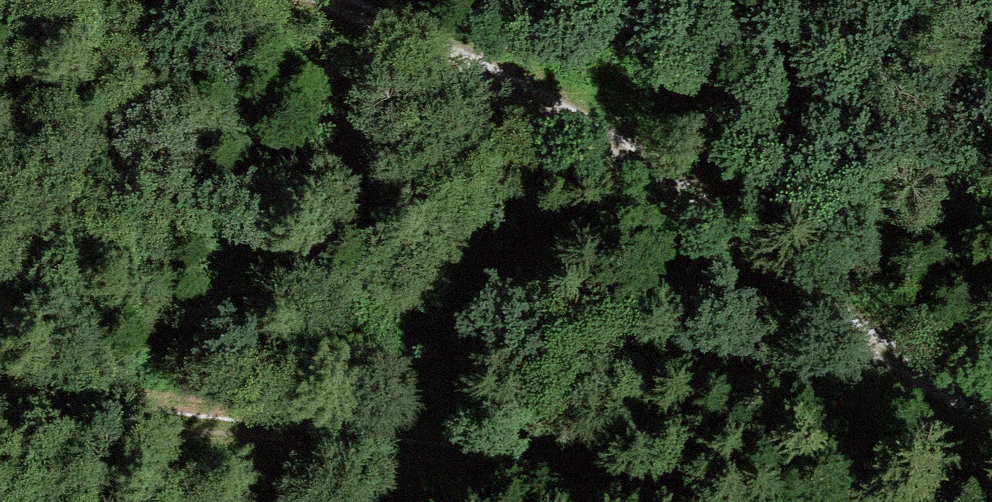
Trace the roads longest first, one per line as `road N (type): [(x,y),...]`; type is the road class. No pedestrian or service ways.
road 1 (track): [(319,0),(558,121),(711,218),(883,366),(991,413)]
road 2 (track): [(689,501),(621,482),(0,402)]
road 3 (track): [(883,366),(845,501)]

